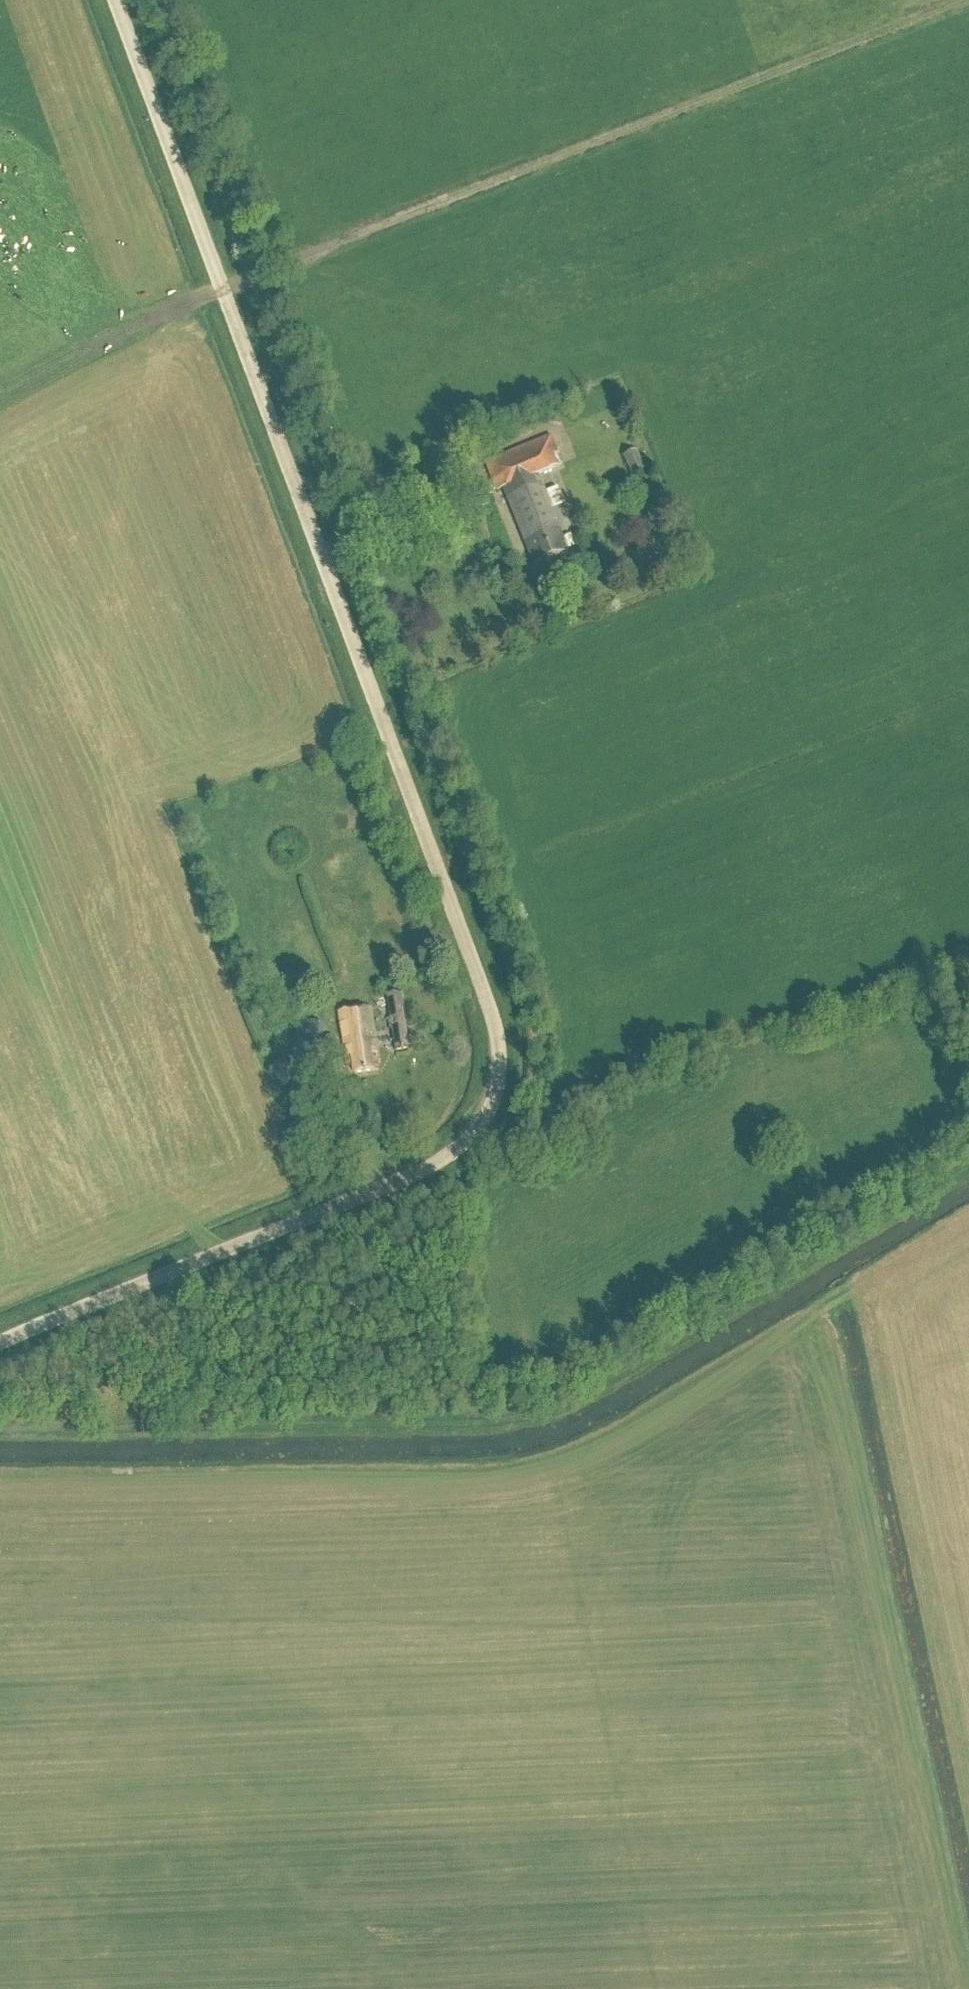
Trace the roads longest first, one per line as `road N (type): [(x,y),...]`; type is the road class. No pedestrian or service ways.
road 1 (unclassified): [(0,1342),(414,1174),(469,1138),(493,1096),(497,1073),(489,1007),(110,0)]

